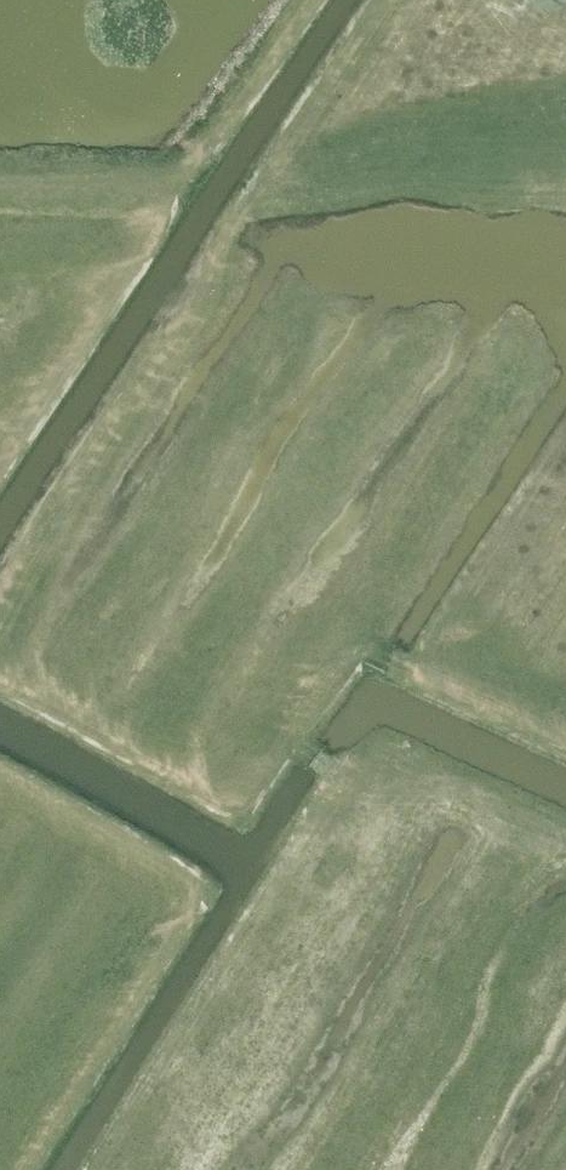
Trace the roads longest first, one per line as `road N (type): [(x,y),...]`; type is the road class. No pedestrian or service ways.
road 1 (track): [(0,184),(115,185),(183,169),(216,136),(309,0)]

